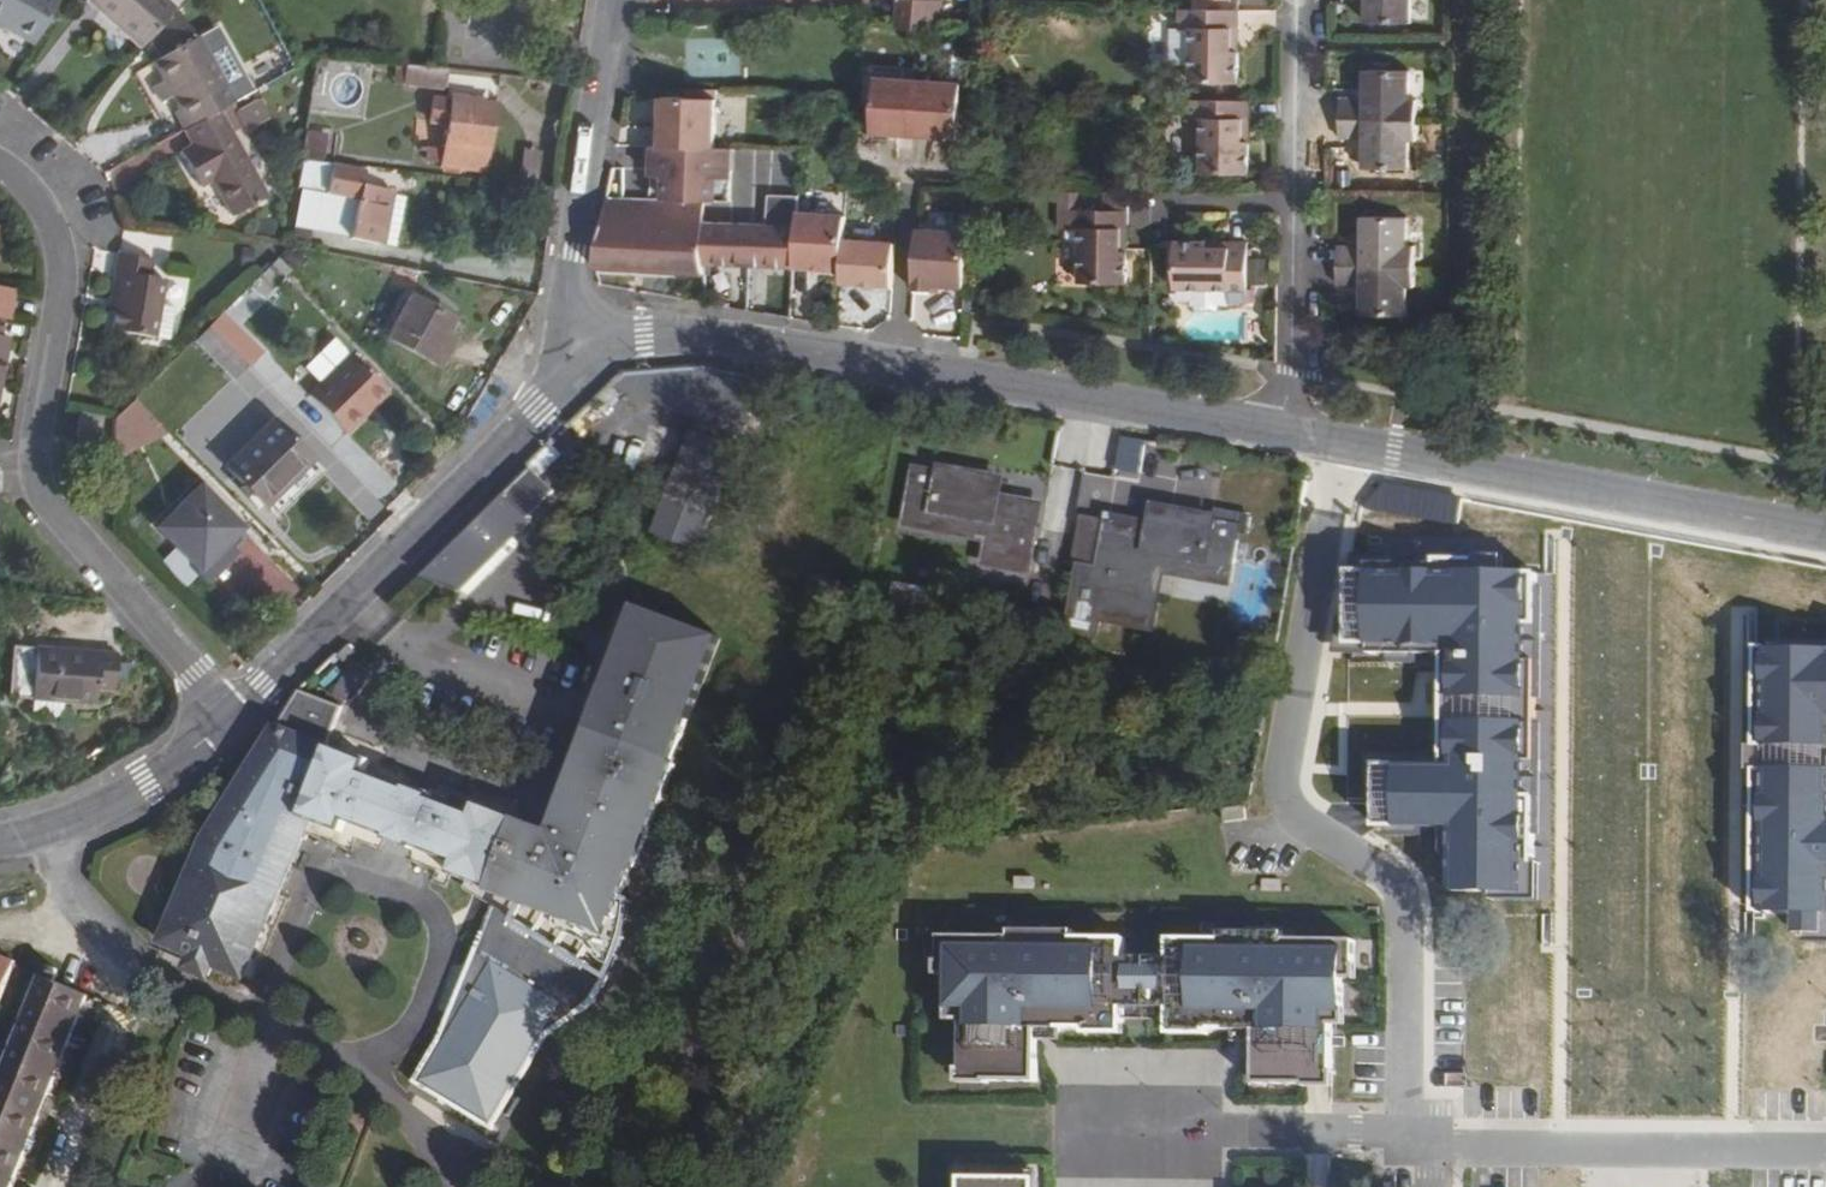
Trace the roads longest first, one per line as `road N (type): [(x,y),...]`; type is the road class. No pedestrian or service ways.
road 1 (tertiary): [(579,363),(623,343),(704,337),(1340,444)]
road 2 (residential): [(1340,444),(1283,791),(1309,825),(1400,889),(1405,1110),(1415,1133)]
road 3 (residential): [(0,166),(35,197),(60,258),(36,433),(37,490),(233,716)]
road 4 (tertiary): [(579,363),(233,716)]
road 5 (tertiary): [(1340,444),(1825,533)]
road 6 (tertiary): [(608,0),(567,284),(579,363)]
road 7 (tertiary): [(233,716),(99,809),(0,842)]

